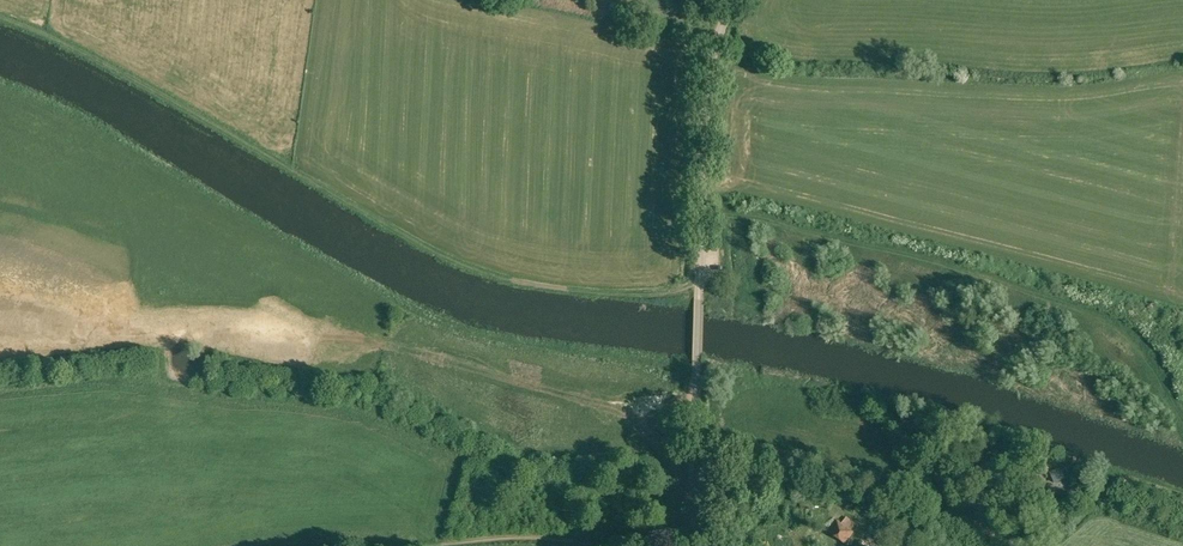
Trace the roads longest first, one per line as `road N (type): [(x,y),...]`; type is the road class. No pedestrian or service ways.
road 1 (unclassified): [(705,545),(694,442),(704,103),(733,0)]
road 2 (track): [(600,545),(509,536),(395,545)]

